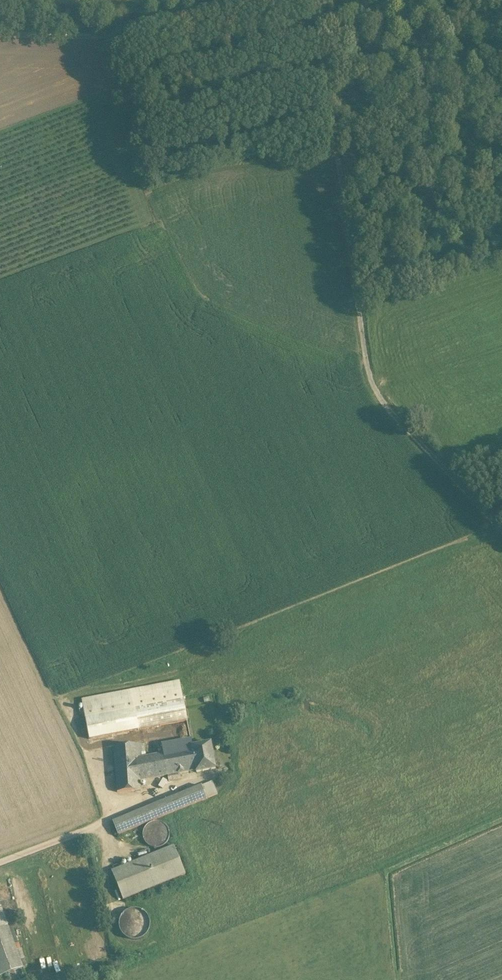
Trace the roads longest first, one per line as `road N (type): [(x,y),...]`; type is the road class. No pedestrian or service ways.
road 1 (track): [(501,533),(370,384),(317,0)]
road 2 (track): [(0,35),(110,37),(248,0)]

